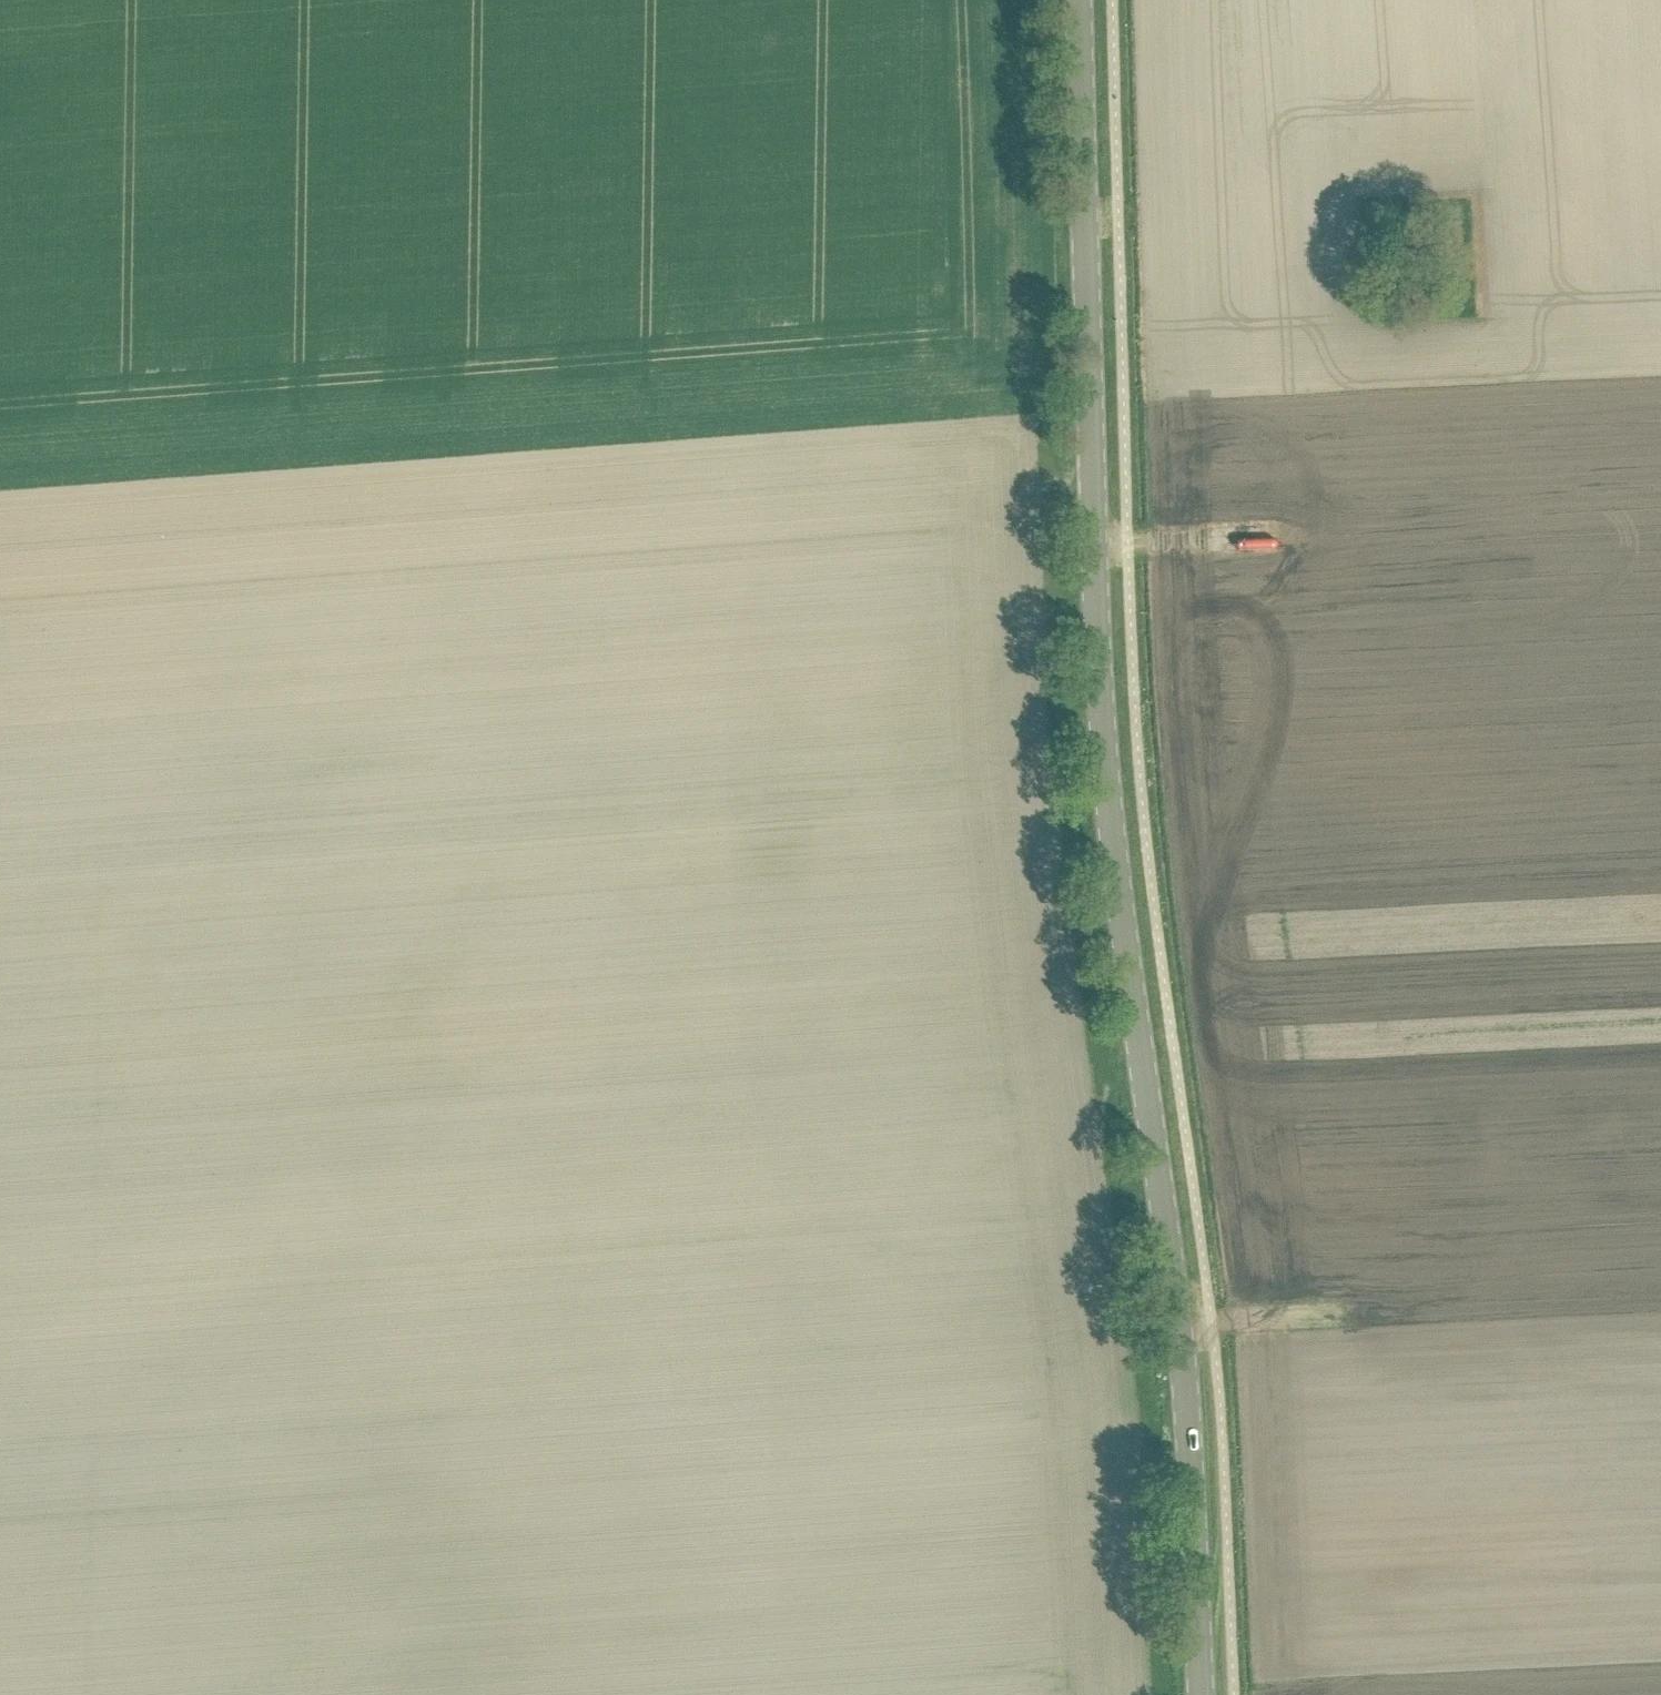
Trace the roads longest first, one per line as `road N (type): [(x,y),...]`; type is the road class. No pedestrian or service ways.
road 1 (tertiary): [(1203,1694),(1179,1327),(1098,700),(1082,0)]

